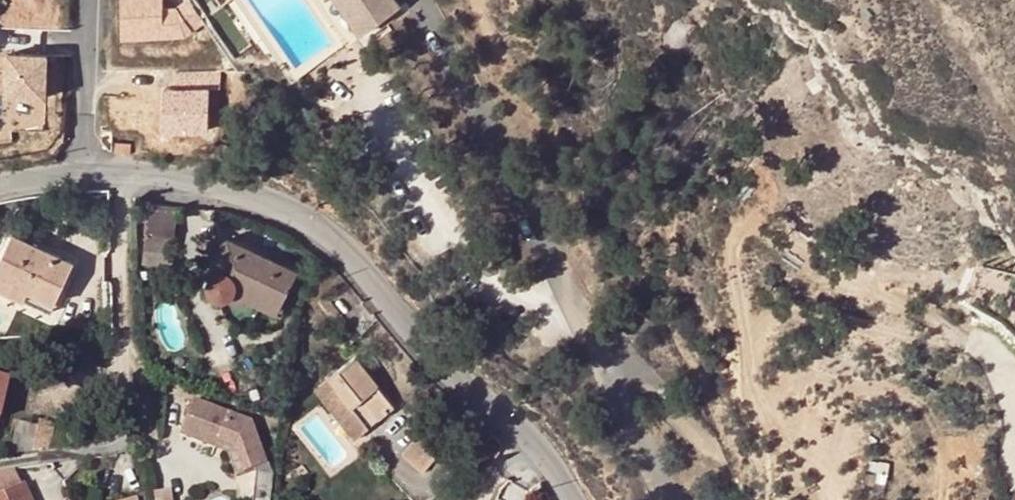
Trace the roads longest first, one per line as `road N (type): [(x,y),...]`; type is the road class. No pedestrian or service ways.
road 1 (residential): [(566,499),(521,444),(297,219),(256,196),(157,172),(38,168),(0,180)]

